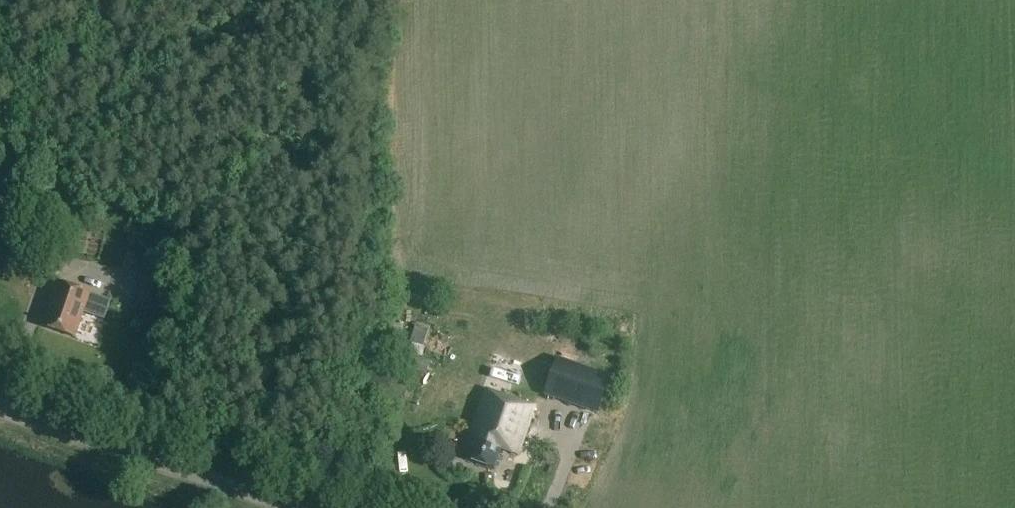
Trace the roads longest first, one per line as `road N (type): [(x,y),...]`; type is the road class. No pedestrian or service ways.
road 1 (unclassified): [(284,507),(0,409)]

